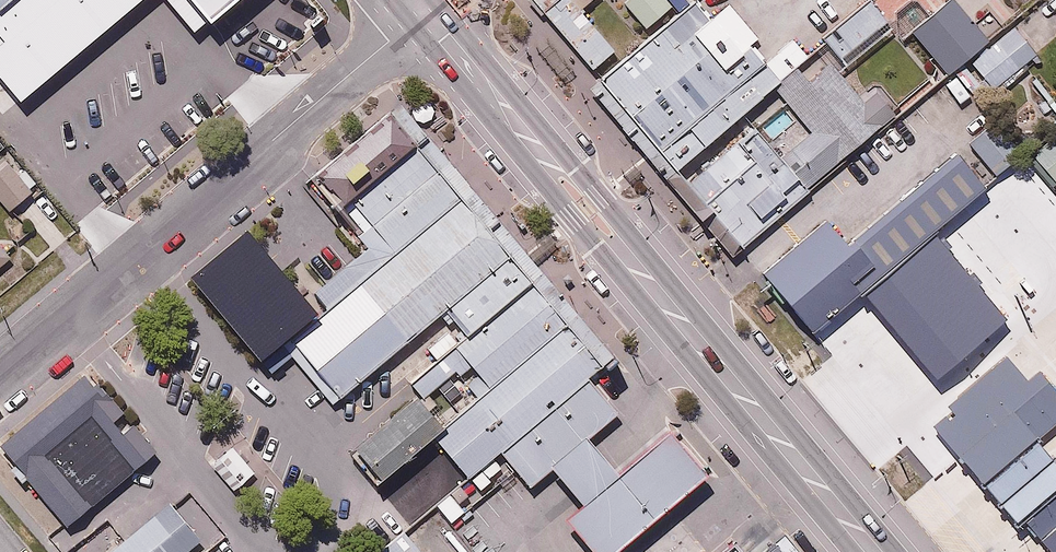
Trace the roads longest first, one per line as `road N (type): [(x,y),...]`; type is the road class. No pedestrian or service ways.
road 1 (primary): [(874,551),(422,13)]
road 2 (residential): [(422,13),(0,373)]

